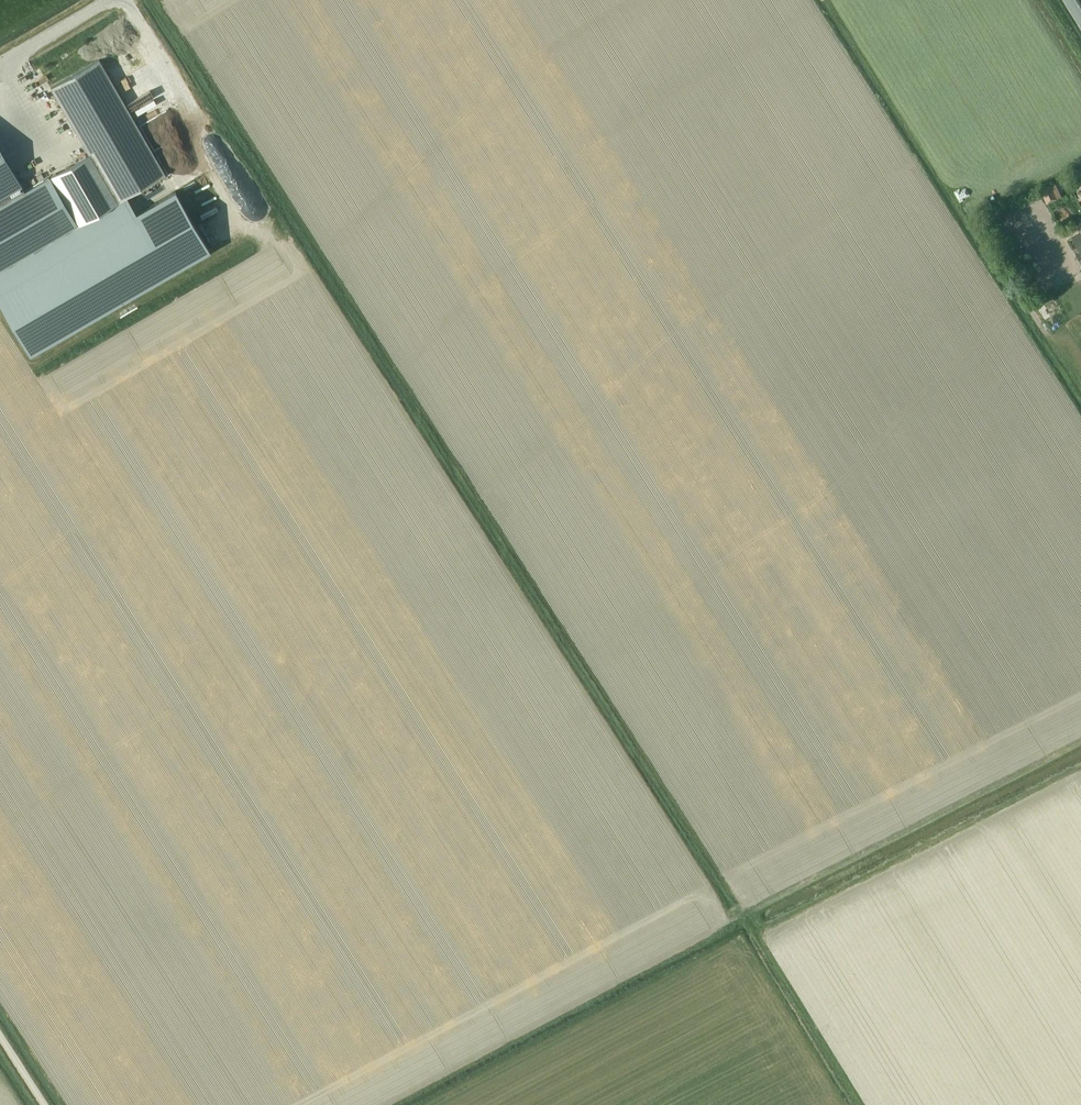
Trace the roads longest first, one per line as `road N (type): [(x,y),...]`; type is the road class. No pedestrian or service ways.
road 1 (unclassified): [(0,65),(110,0)]

